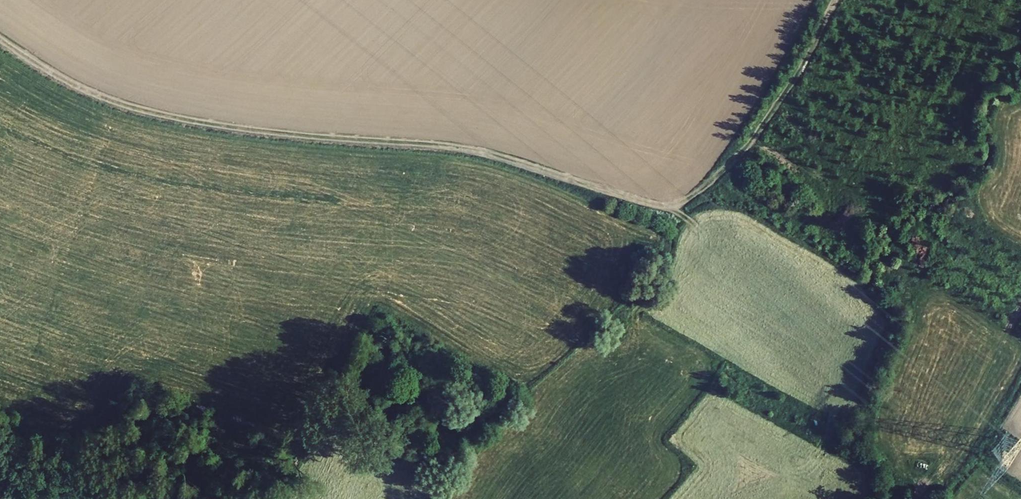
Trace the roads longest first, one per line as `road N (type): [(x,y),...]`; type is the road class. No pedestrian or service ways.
road 1 (track): [(0,39),(118,105),(303,135),(465,148),(669,209),(749,143),(804,64),(834,0)]

